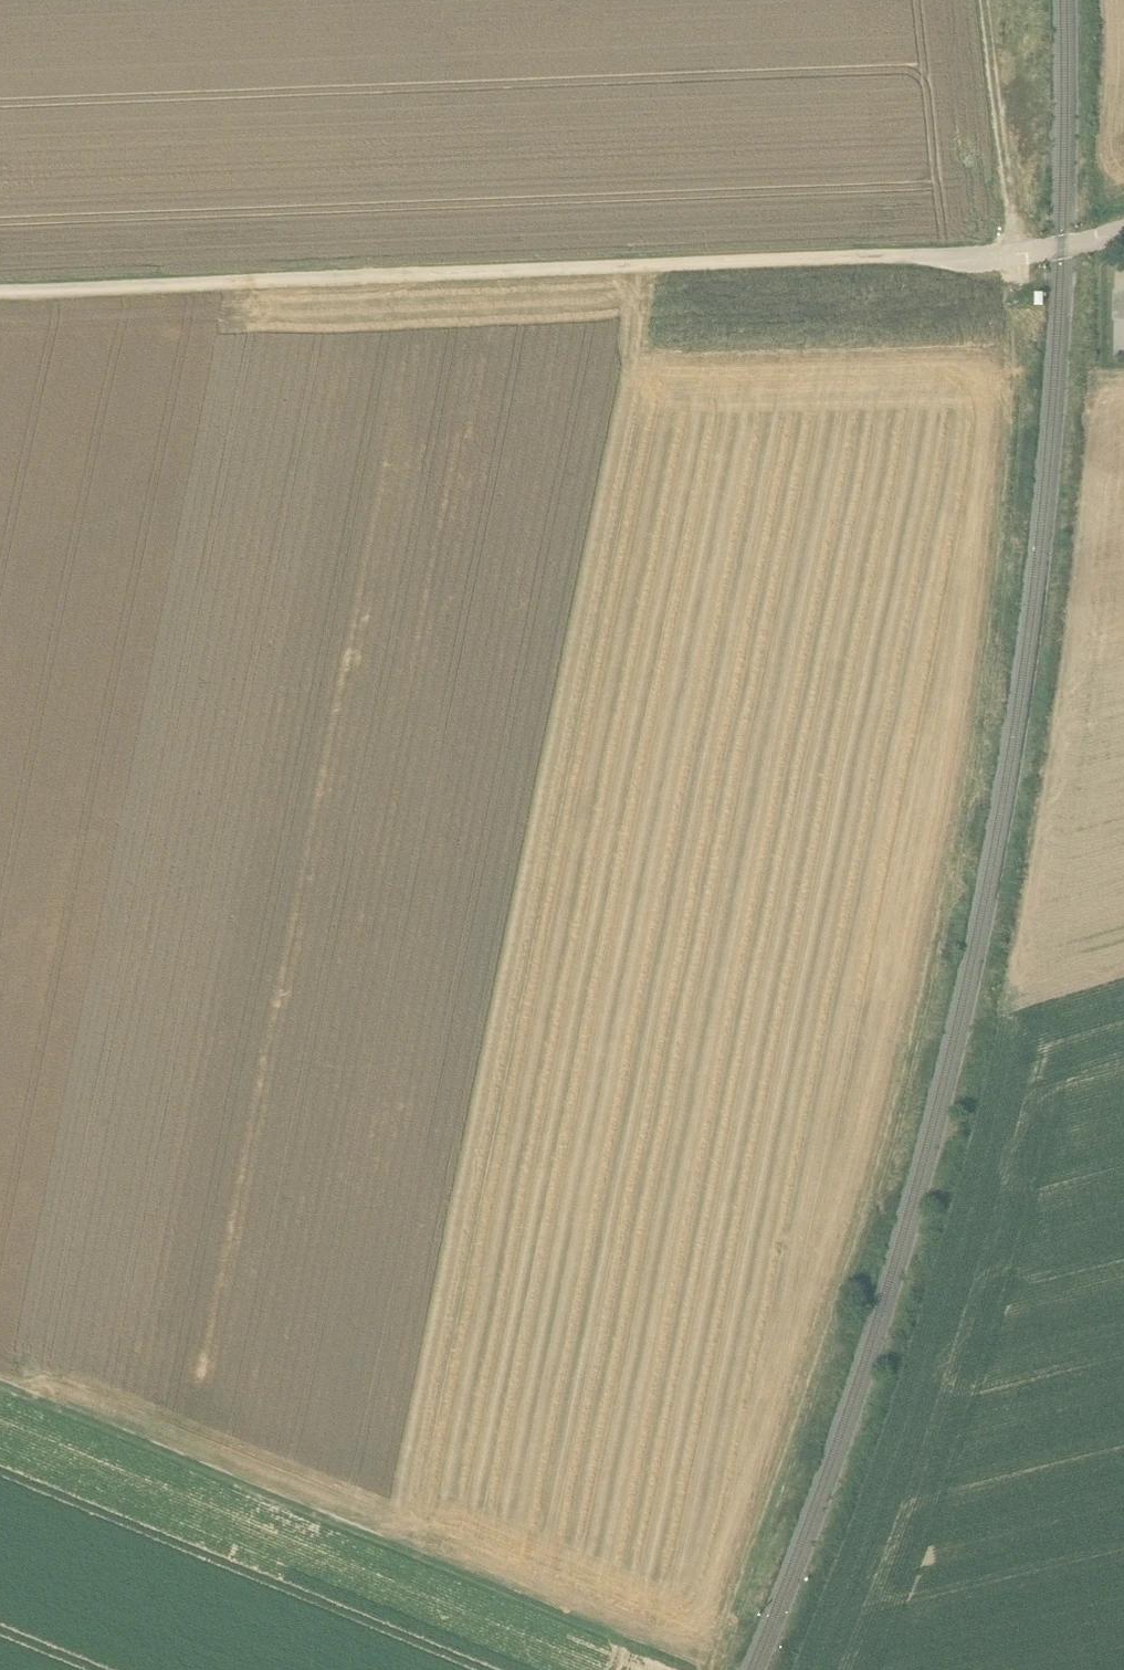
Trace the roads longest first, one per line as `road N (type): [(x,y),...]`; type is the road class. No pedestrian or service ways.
road 1 (track): [(0,1380),(701,1660),(845,1238),(925,952),(968,677),(1013,239)]
road 2 (track): [(0,281),(1013,239),(985,0)]

